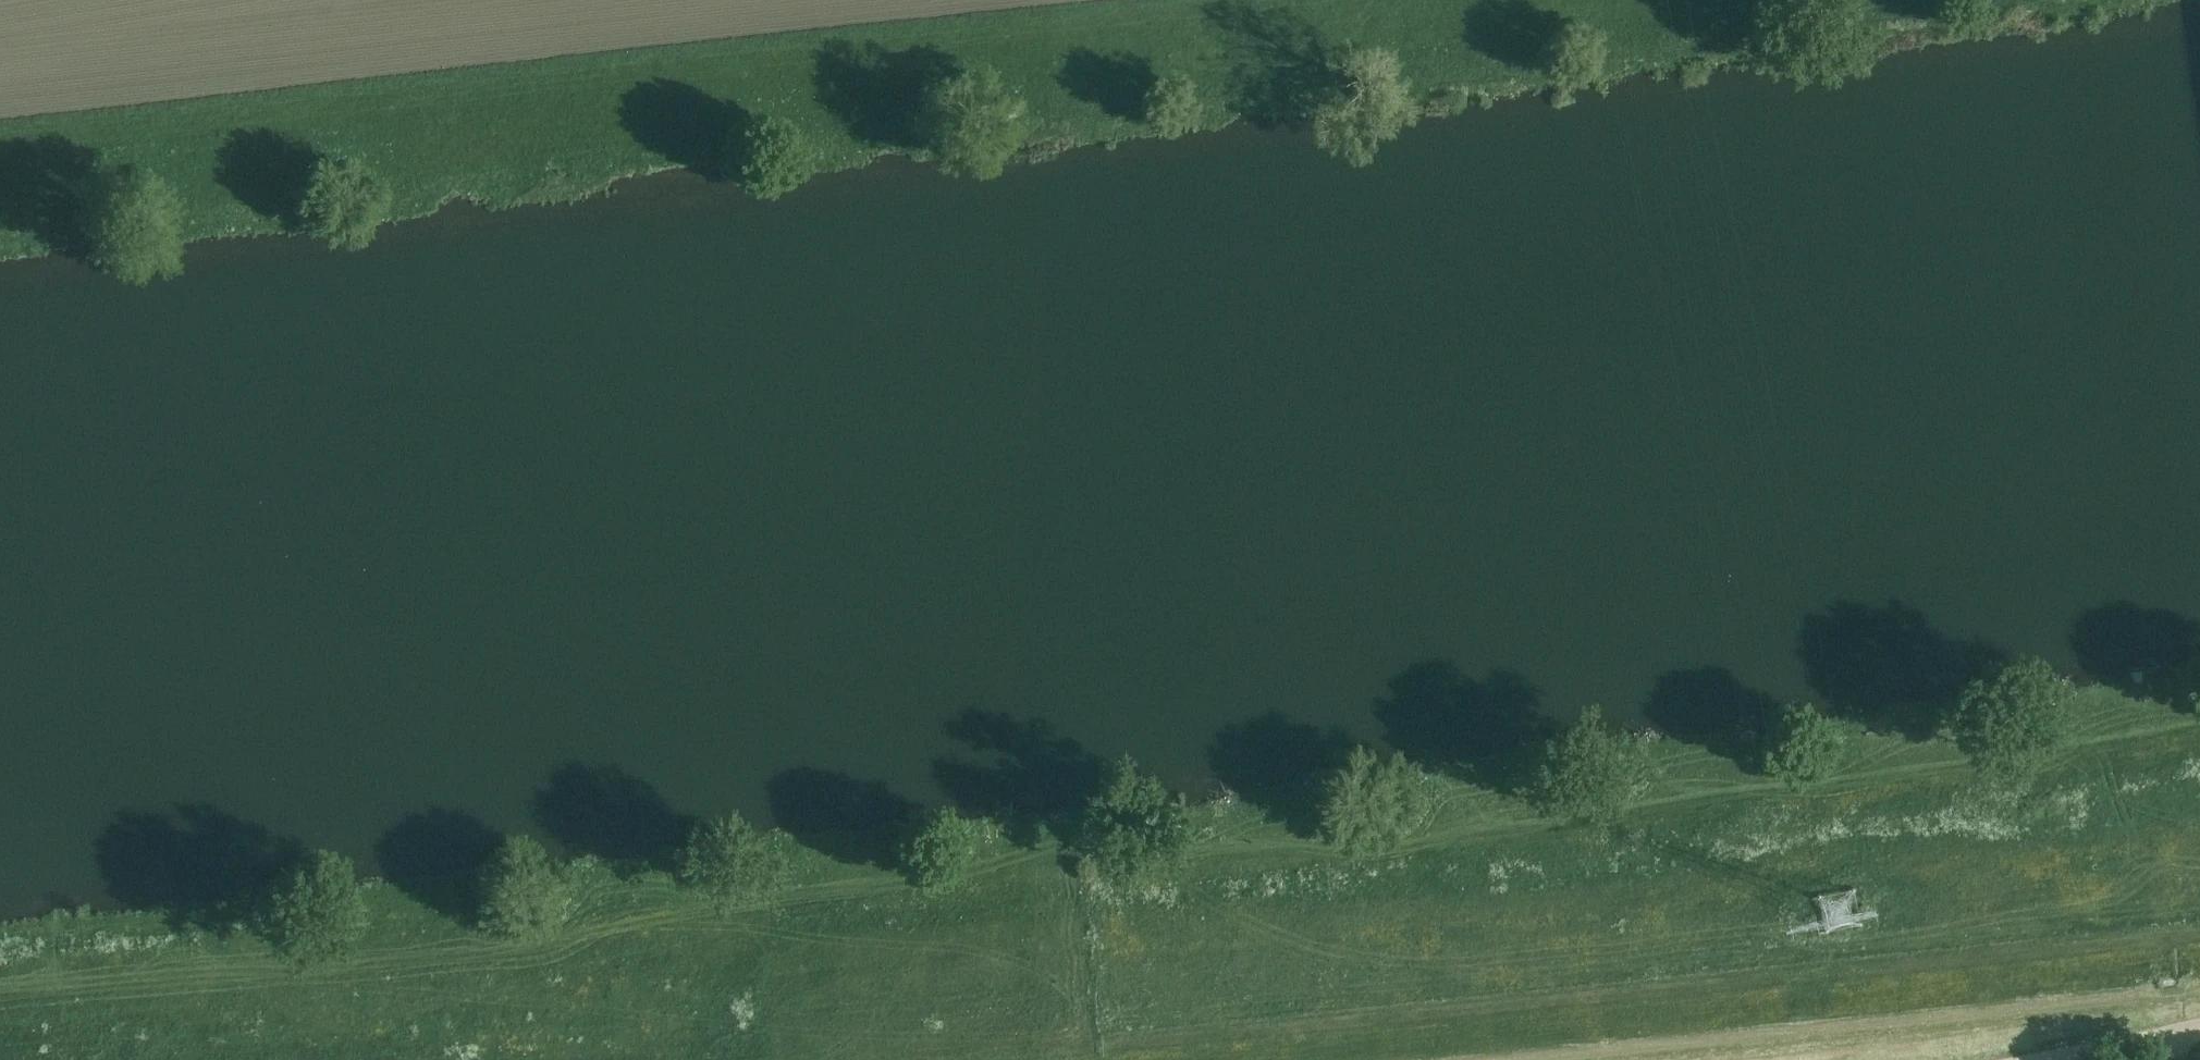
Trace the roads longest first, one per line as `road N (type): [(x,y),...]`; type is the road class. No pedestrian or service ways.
road 1 (unclassified): [(2056,1059),(2199,1028)]

